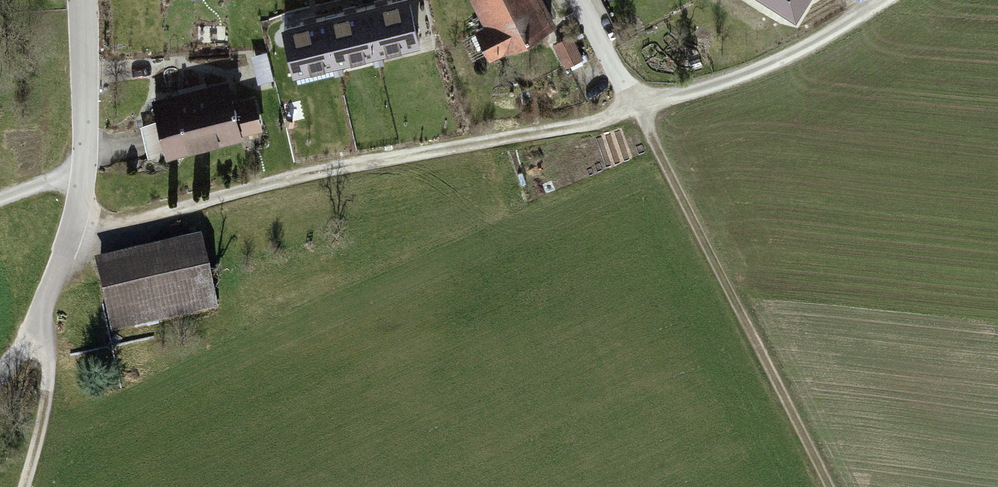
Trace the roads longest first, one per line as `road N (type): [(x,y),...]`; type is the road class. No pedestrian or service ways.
road 1 (residential): [(78,235),(298,178),(576,130),(640,110)]
road 2 (track): [(832,486),(640,110)]
road 3 (residential): [(640,110),(790,57),(889,0)]
road 4 (track): [(25,486),(55,361),(42,325),(0,383)]
road 5 (residential): [(85,0),(90,79),(78,235)]
road 6 (residential): [(640,110),(582,0)]

